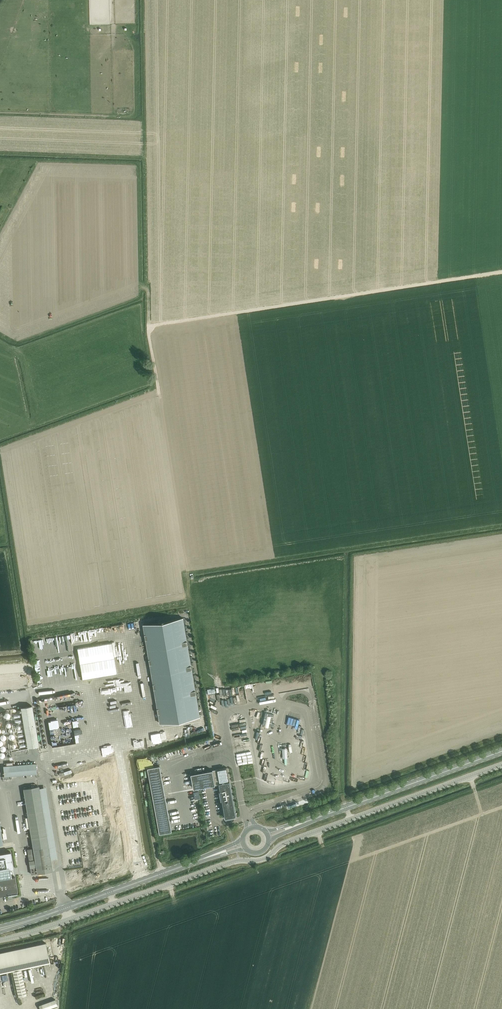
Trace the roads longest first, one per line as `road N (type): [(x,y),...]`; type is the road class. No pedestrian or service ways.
road 1 (unclassified): [(501,765),(284,843),(263,860),(234,861),(70,920)]
road 2 (track): [(159,394),(149,326),(501,272)]
road 3 (secondary): [(268,836),(501,751)]
road 4 (secondary): [(66,908),(244,845)]

